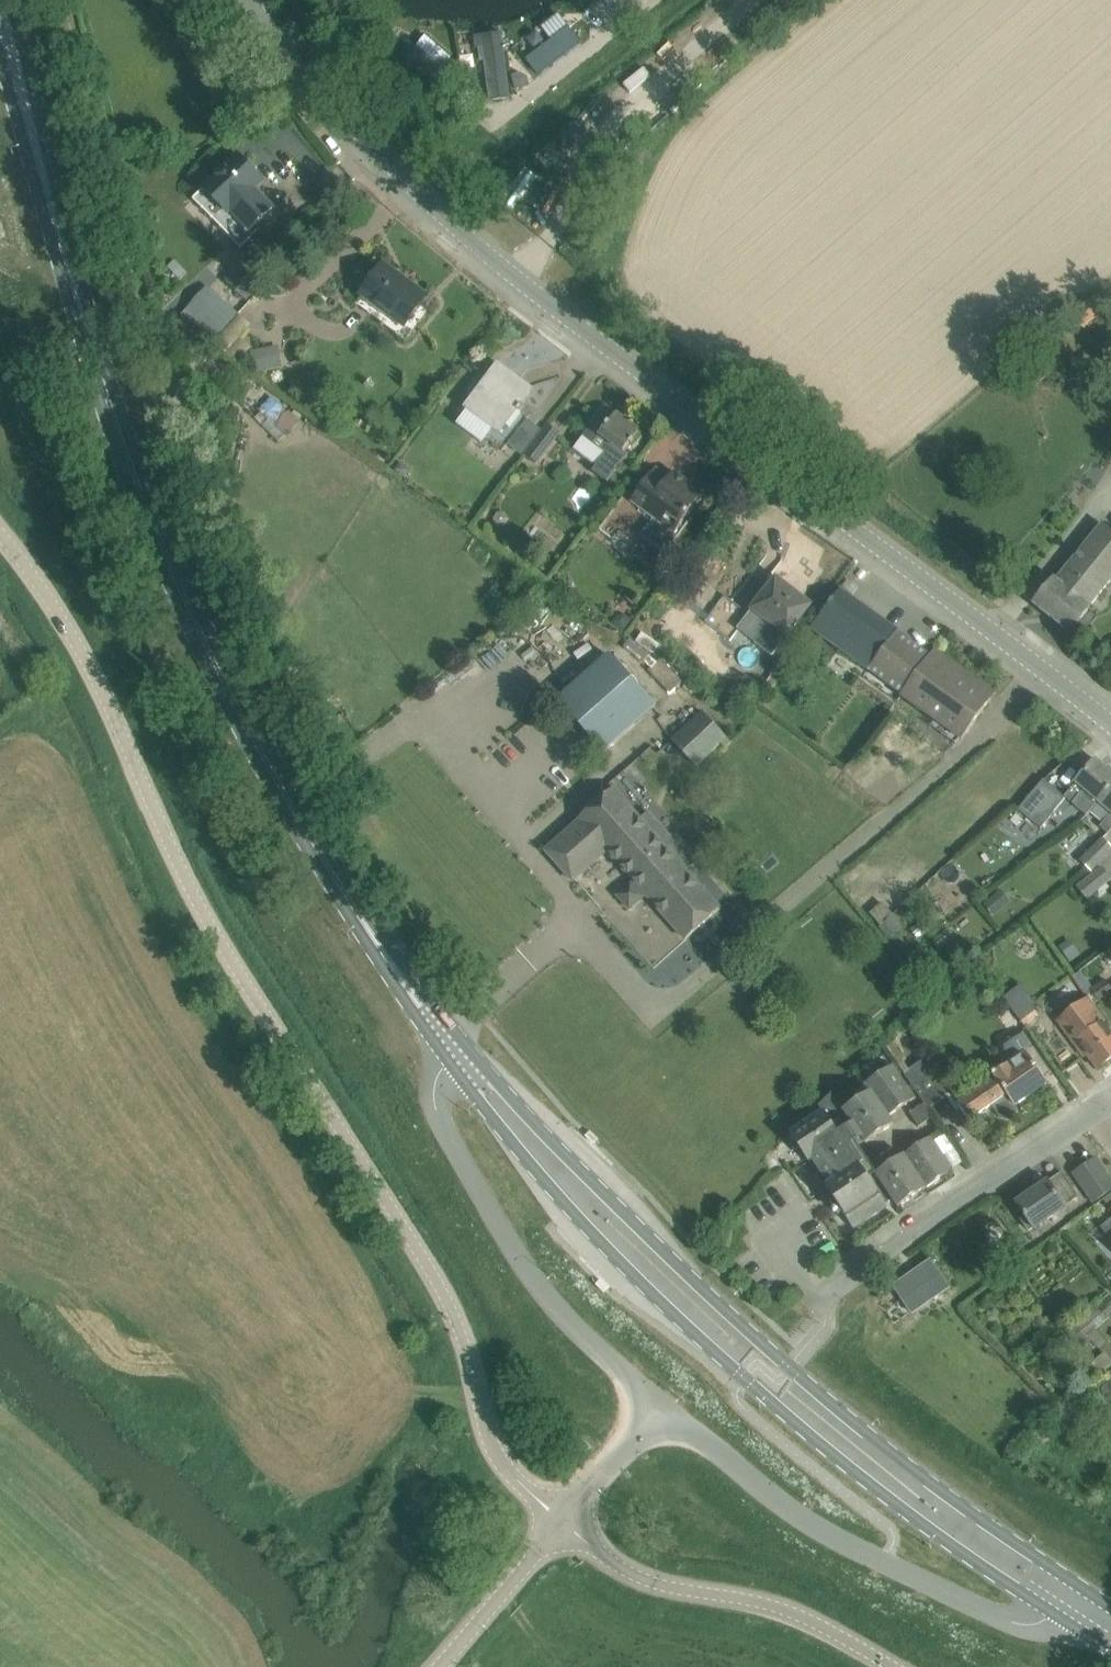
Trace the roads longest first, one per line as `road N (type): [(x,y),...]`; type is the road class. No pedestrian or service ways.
road 1 (primary): [(456,1049),(357,910),(236,708),(209,648),(134,469),(0,4)]
road 2 (unclassified): [(563,1521),(498,1453),(449,1301),(232,960),(81,656),(0,533)]
road 3 (unclassified): [(1110,721),(983,614),(514,276),(394,170),(249,0)]
road 4 (primary): [(456,1049),(478,1099),(524,1158),(745,1381),(950,1547),(1016,1587),(1065,1596)]
road 5 (primary): [(1065,1596),(1038,1556),(795,1368),(456,1049)]
road 6 (tertiary): [(1065,1596),(1036,1624),(978,1611),(773,1496),(662,1403)]
road 7 (tertiary): [(662,1403),(547,1295),(447,1135),(435,1090),(456,1049)]
road 8 (unclassified): [(892,1666),(788,1607),(645,1581),(602,1560),(563,1521)]
road 9 (residential): [(820,1305),(1093,1106)]
road 10 (tertiary): [(440,1666),(563,1521)]
road 11 (tertiary): [(563,1521),(662,1403)]

